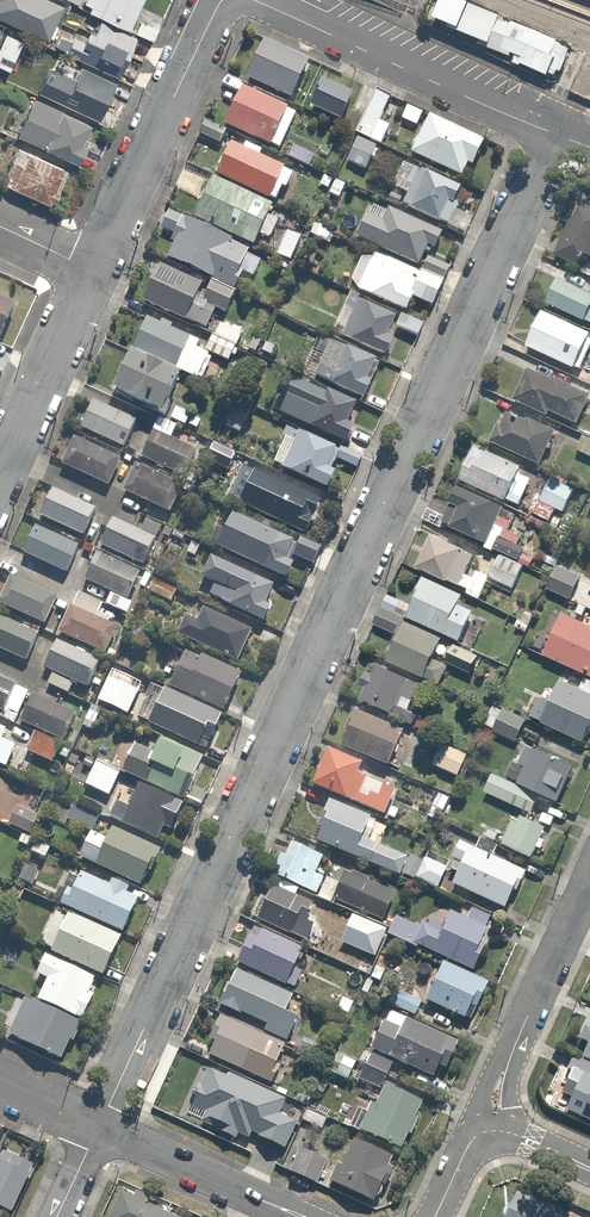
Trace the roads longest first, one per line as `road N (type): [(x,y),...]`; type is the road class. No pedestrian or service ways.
road 1 (residential): [(551,132),(98,1128)]
road 2 (residential): [(551,132),(251,0)]
road 3 (residential): [(228,0),(89,267)]
road 4 (residential): [(495,1128),(495,1107),(529,1004),(589,878)]
road 5 (residential): [(98,1128),(302,1216)]
road 6 (residential): [(89,267),(0,459)]

